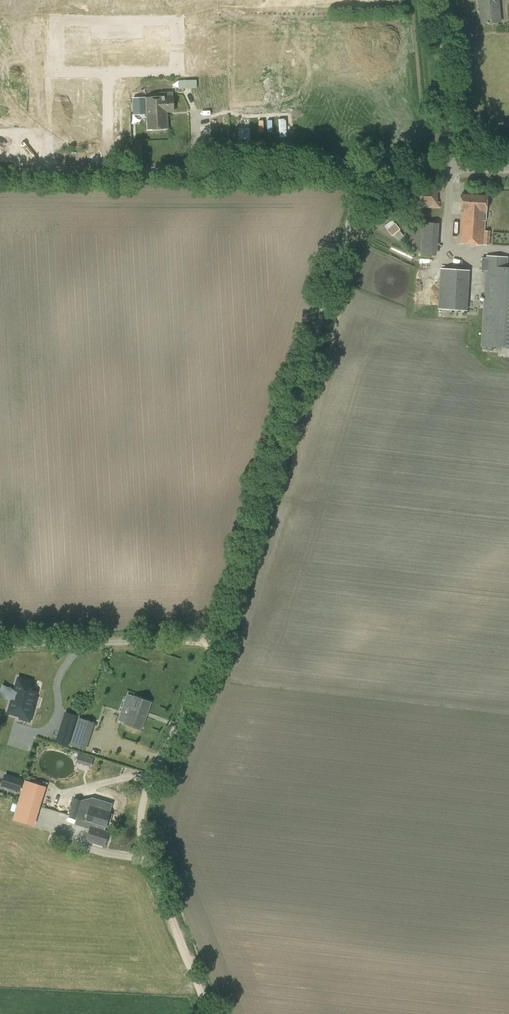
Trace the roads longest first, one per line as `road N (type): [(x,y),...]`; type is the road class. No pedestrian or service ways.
road 1 (unclassified): [(220,638),(365,170)]
road 2 (track): [(220,638),(149,788),(141,825),(208,1013)]
road 3 (unclassified): [(365,170),(0,175)]
road 4 (unclassified): [(453,168),(440,0)]

